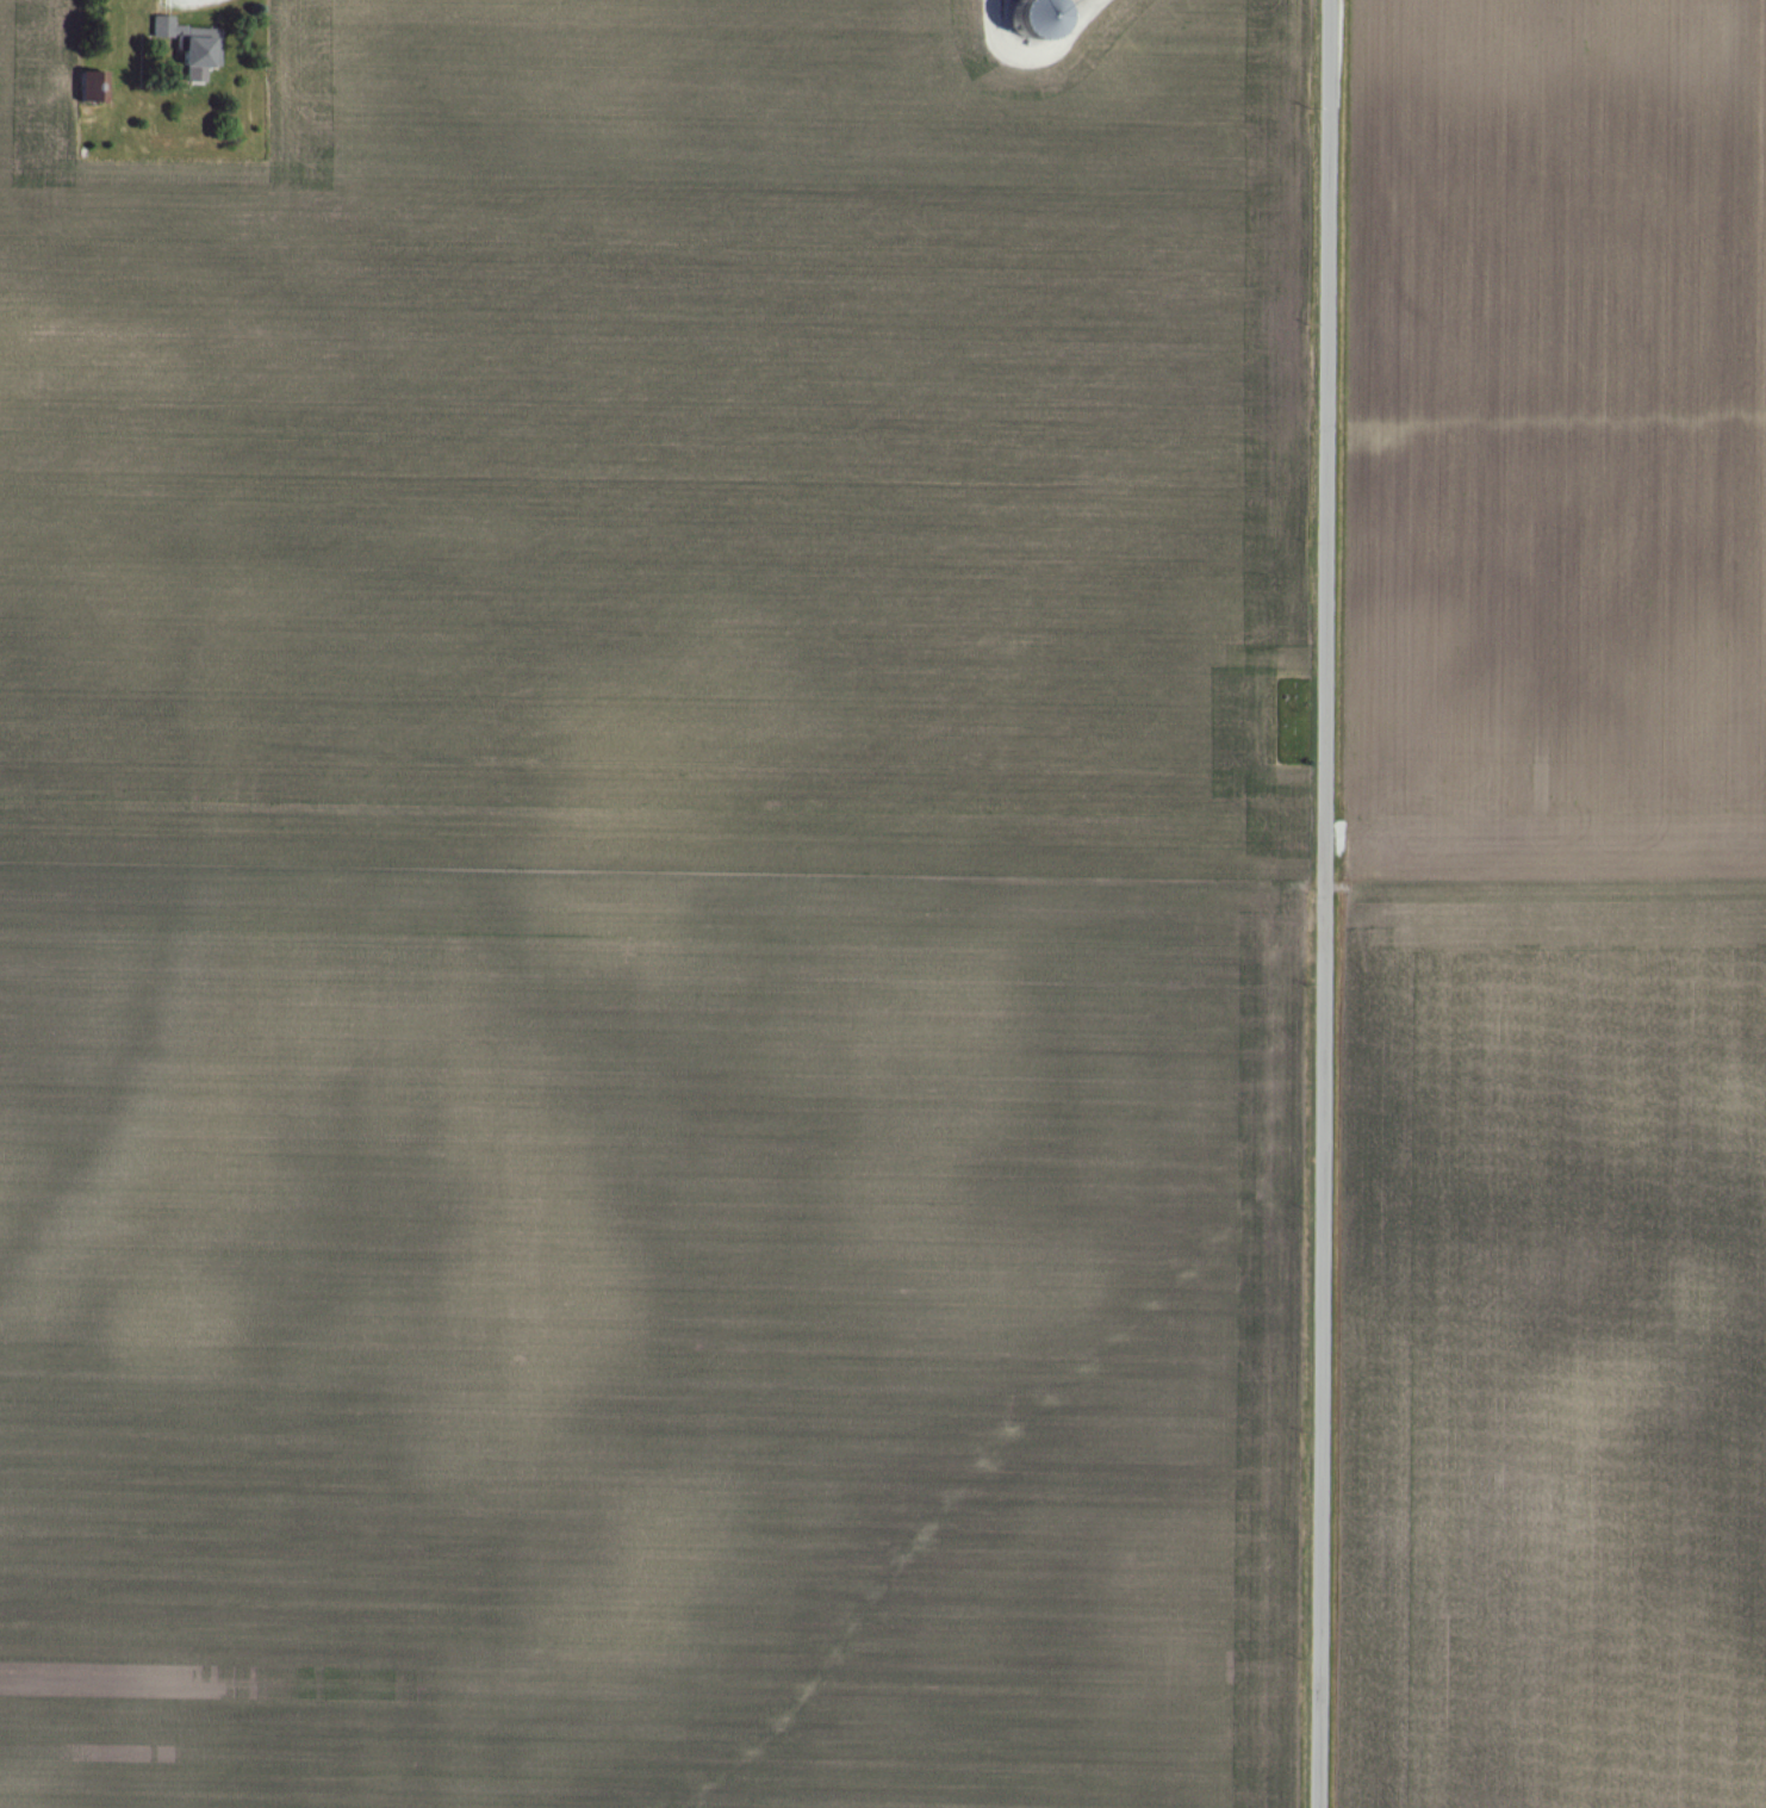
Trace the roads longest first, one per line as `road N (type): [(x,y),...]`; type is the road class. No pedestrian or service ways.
road 1 (residential): [(1306,1807),(1330,0)]

